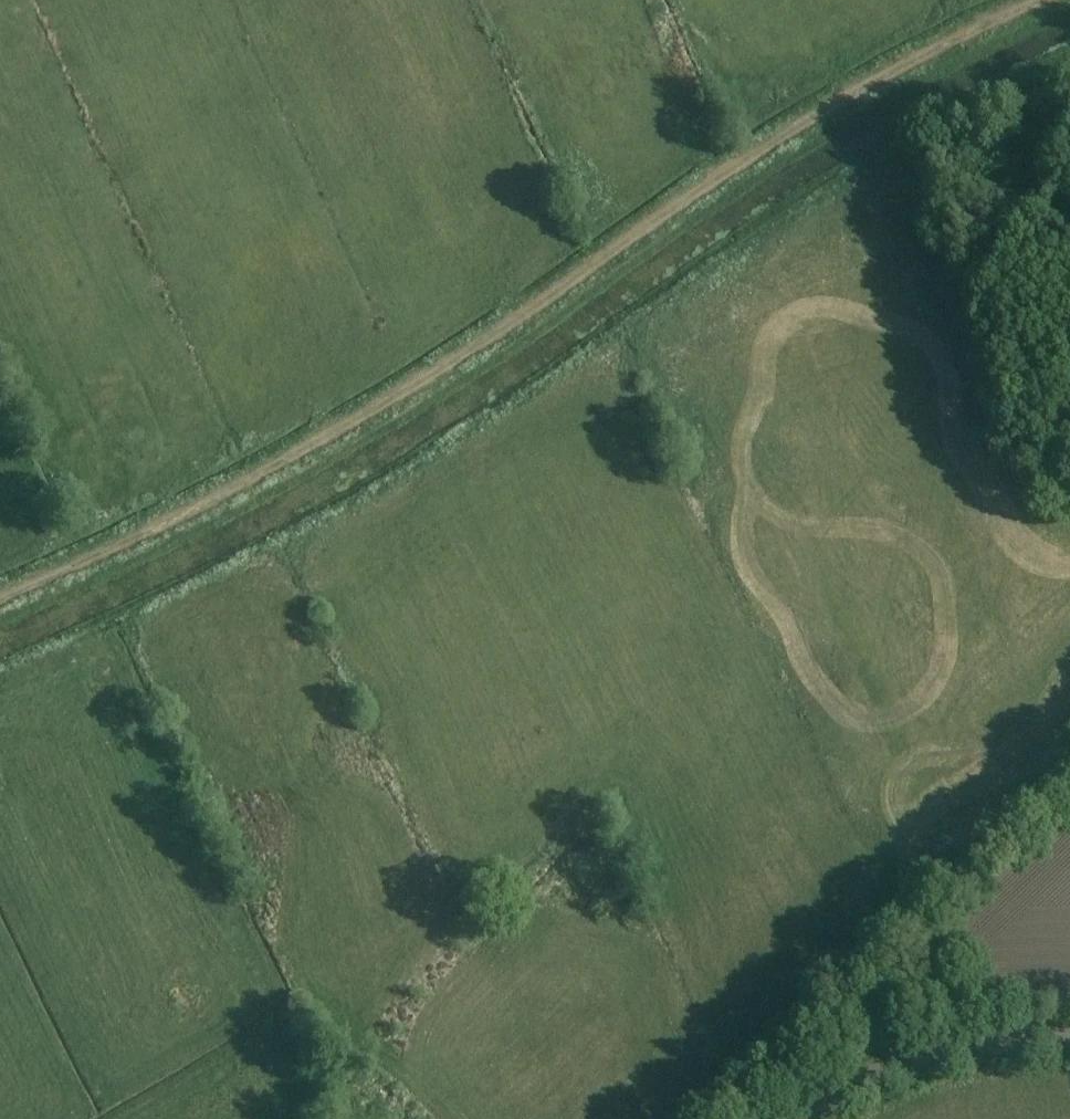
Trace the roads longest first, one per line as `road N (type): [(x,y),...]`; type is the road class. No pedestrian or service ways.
road 1 (track): [(1048,0),(917,64),(719,184),(480,353),(170,529),(0,607)]
road 2 (unclassified): [(789,1118),(881,1069),(959,1044),(1069,1035)]

